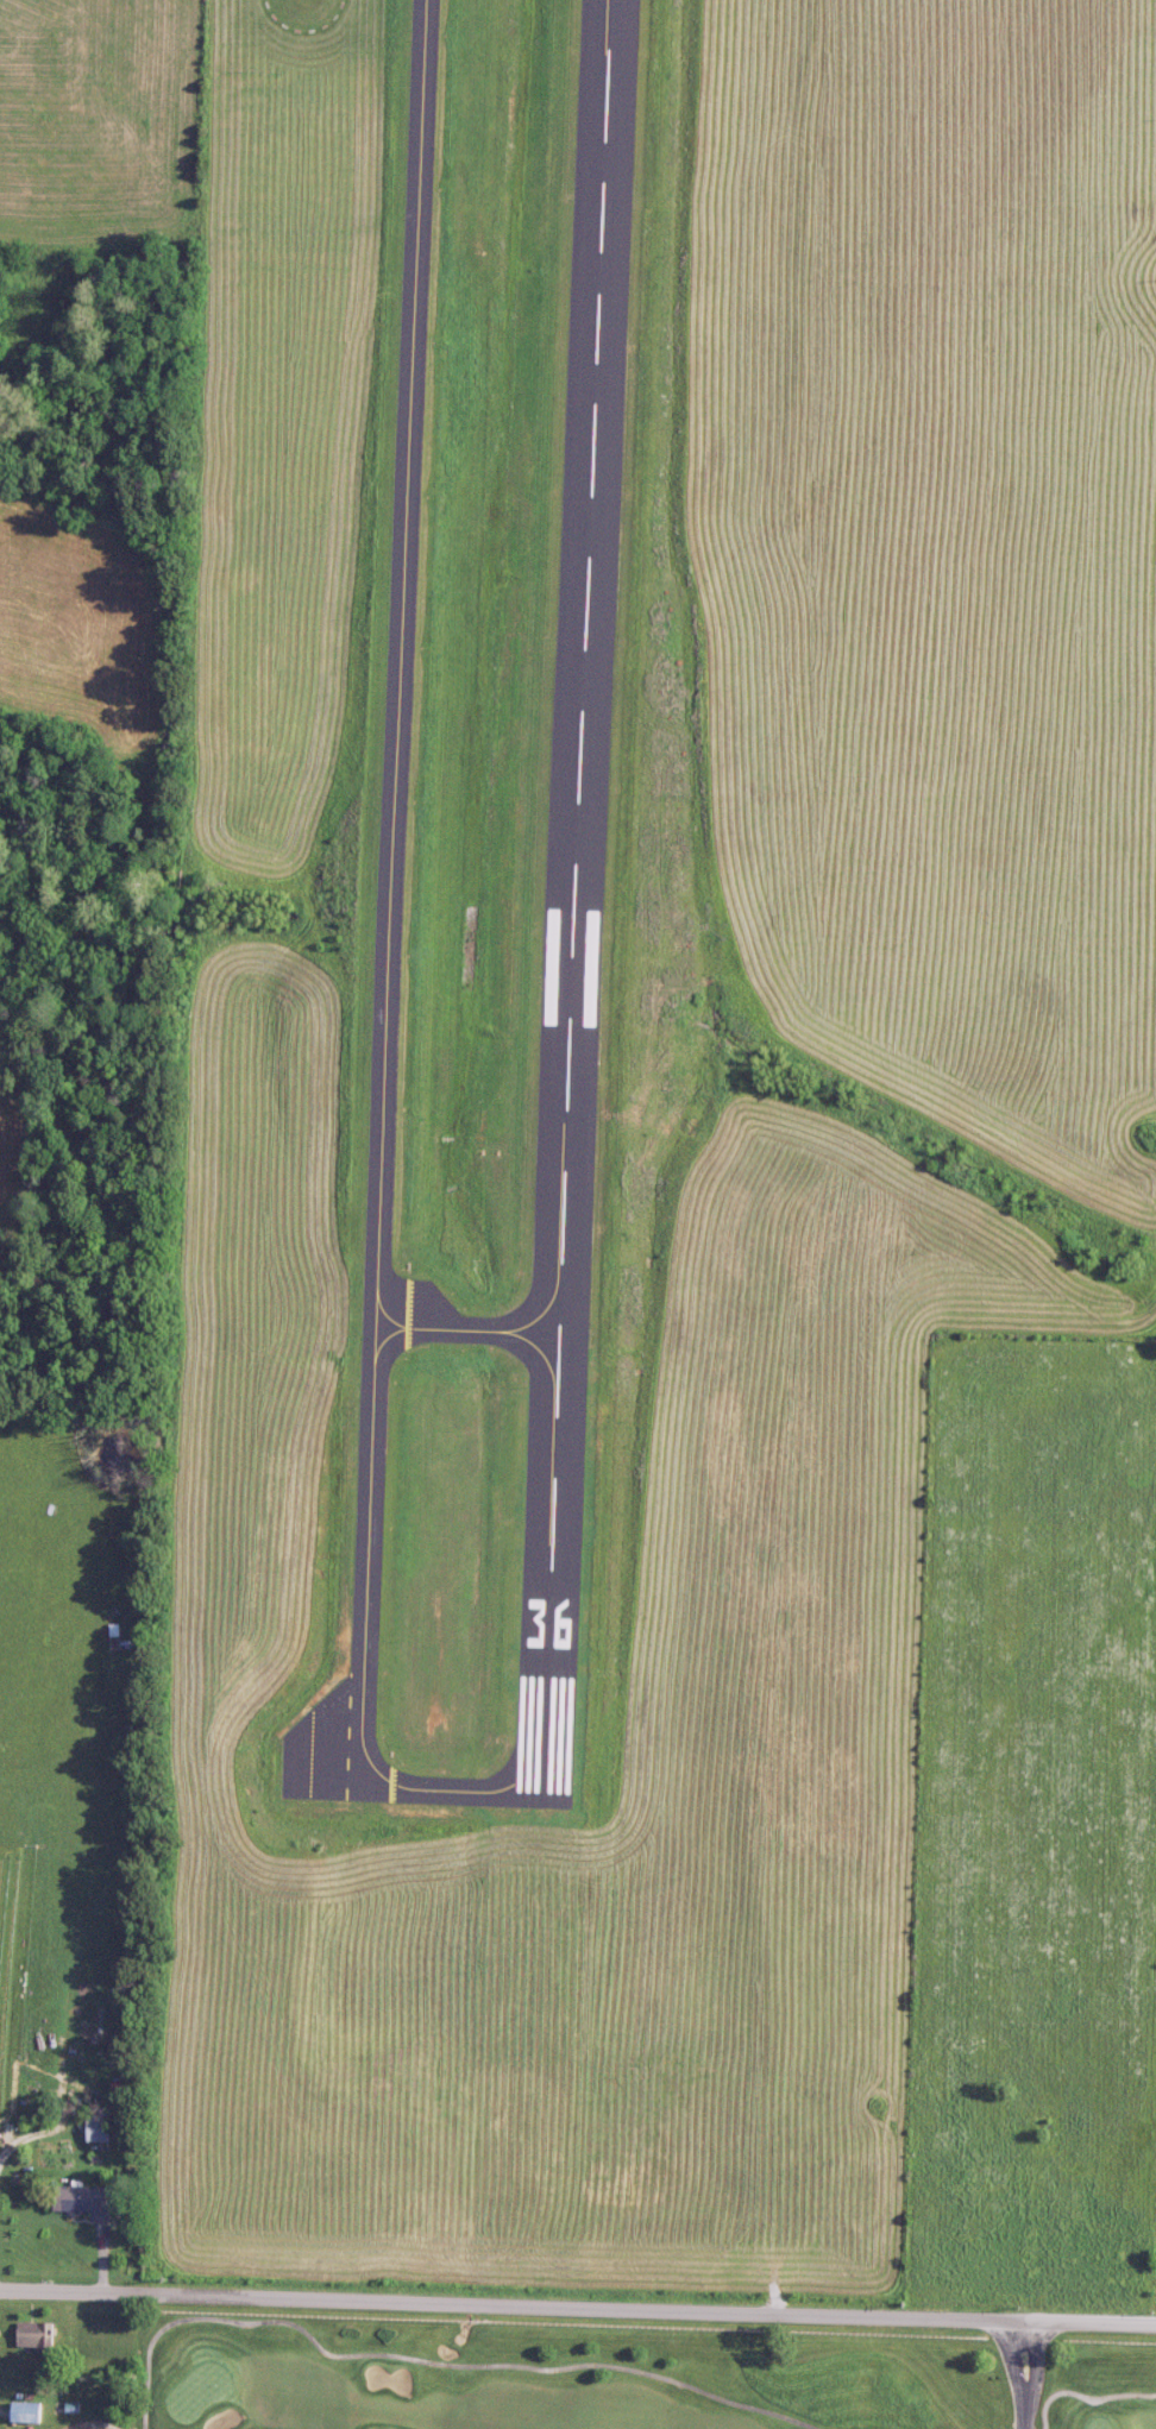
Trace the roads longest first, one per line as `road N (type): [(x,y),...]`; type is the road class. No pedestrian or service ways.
road 1 (residential): [(0,2292),(1155,2328)]

